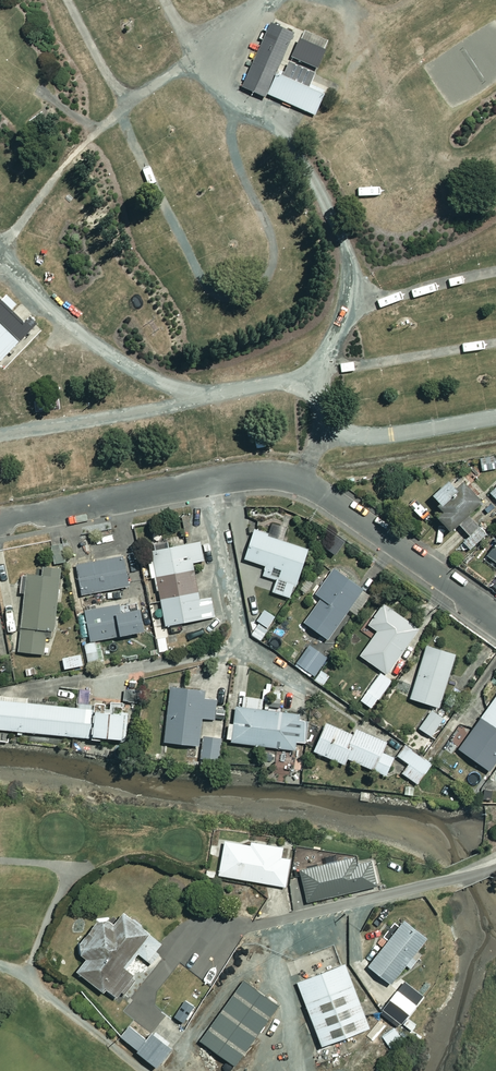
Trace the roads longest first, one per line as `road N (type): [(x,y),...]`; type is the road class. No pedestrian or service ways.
road 1 (residential): [(0,521),(278,475),(353,515),(495,619)]

